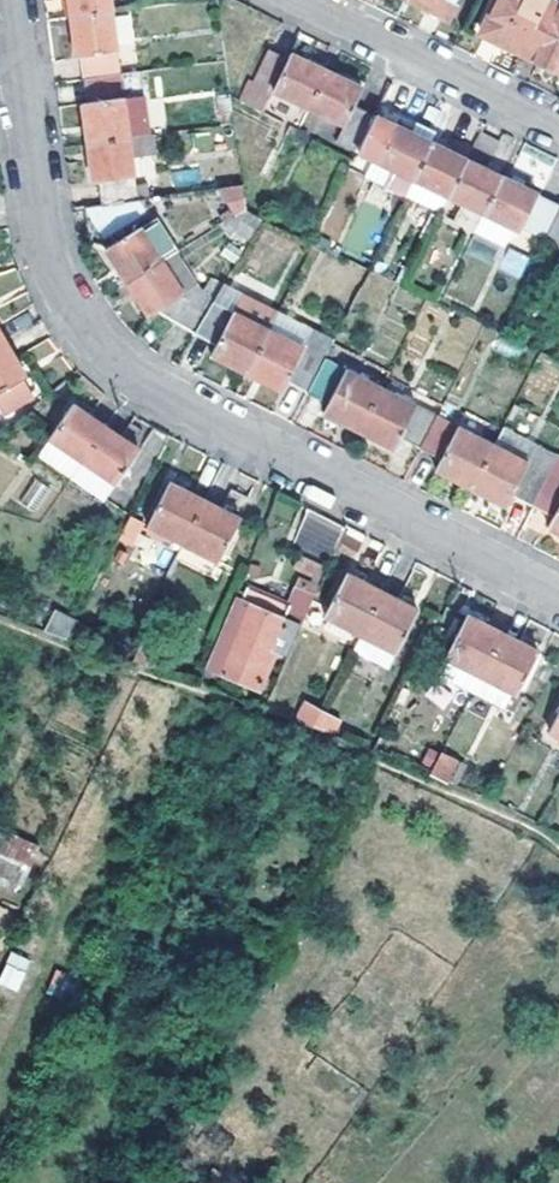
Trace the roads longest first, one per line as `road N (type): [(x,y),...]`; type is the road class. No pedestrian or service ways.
road 1 (residential): [(15,0),(56,272),(80,321),(123,377),(558,603)]
road 2 (residential): [(295,0),(558,128)]

